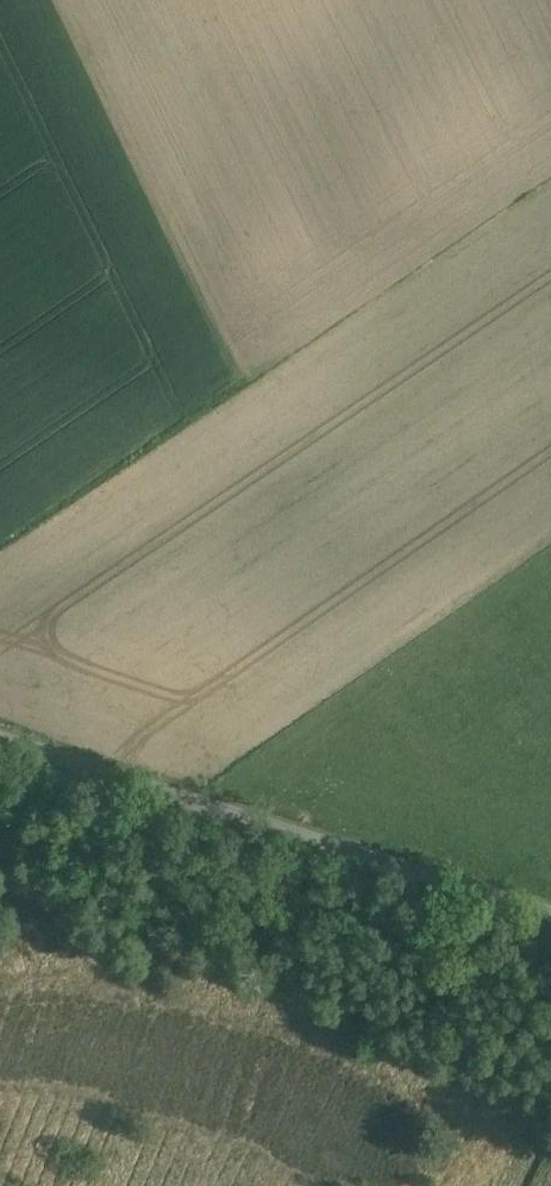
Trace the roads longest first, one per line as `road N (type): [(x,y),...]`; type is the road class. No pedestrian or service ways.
road 1 (unclassified): [(0,727),(550,898)]

